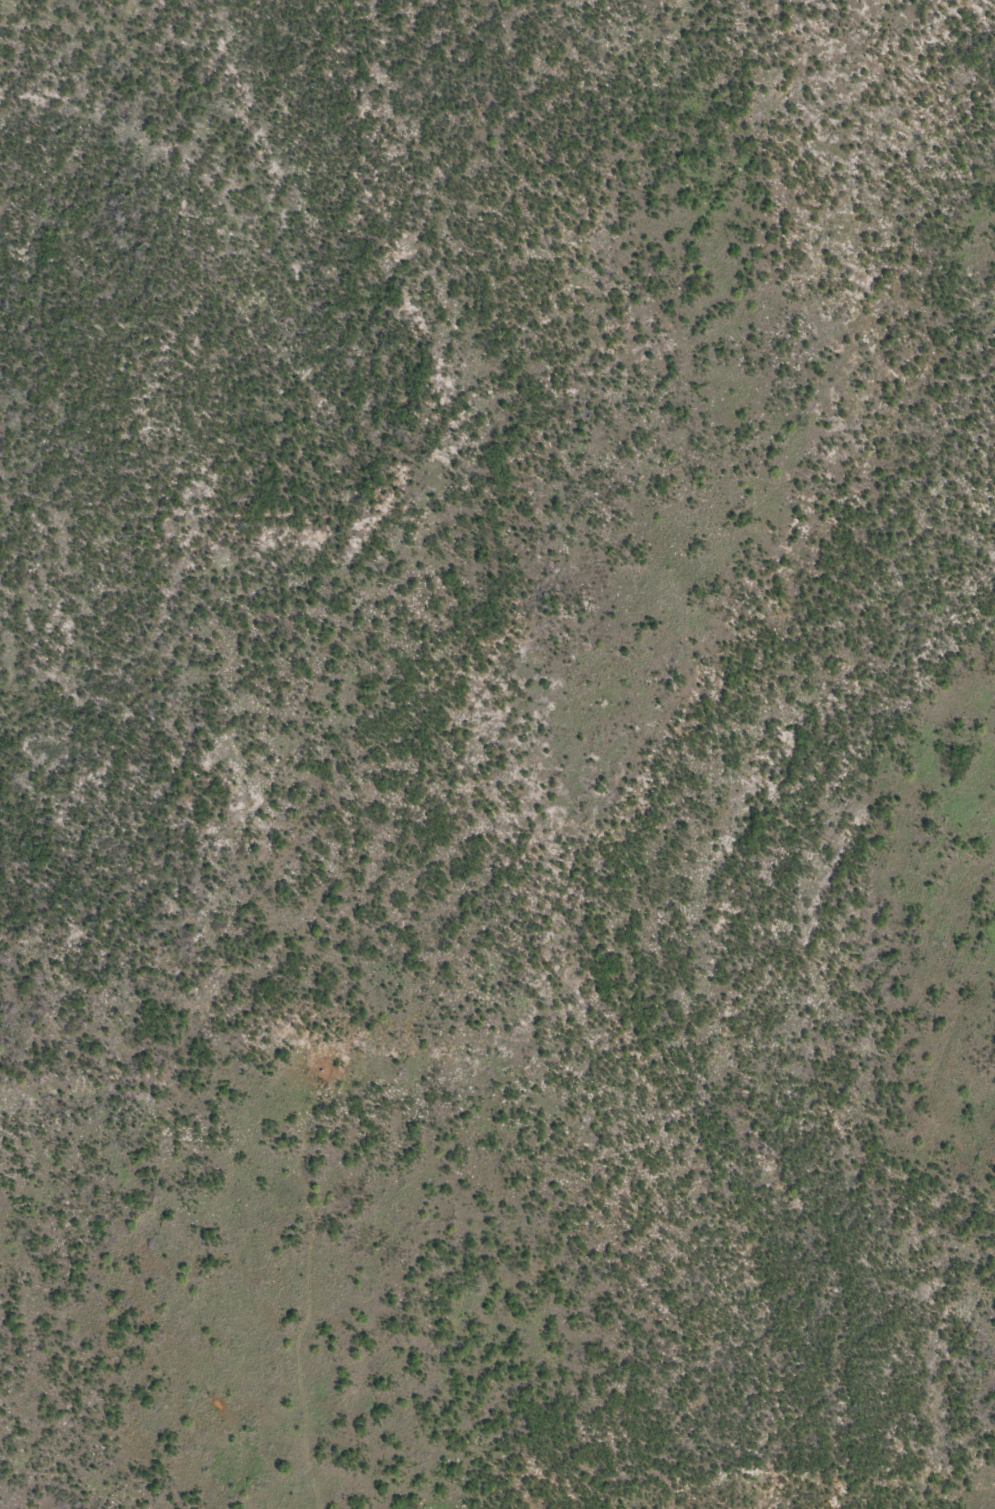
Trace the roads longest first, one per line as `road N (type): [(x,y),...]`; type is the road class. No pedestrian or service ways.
road 1 (residential): [(994,961),(955,1027),(945,1073),(949,1111),(994,1172)]

